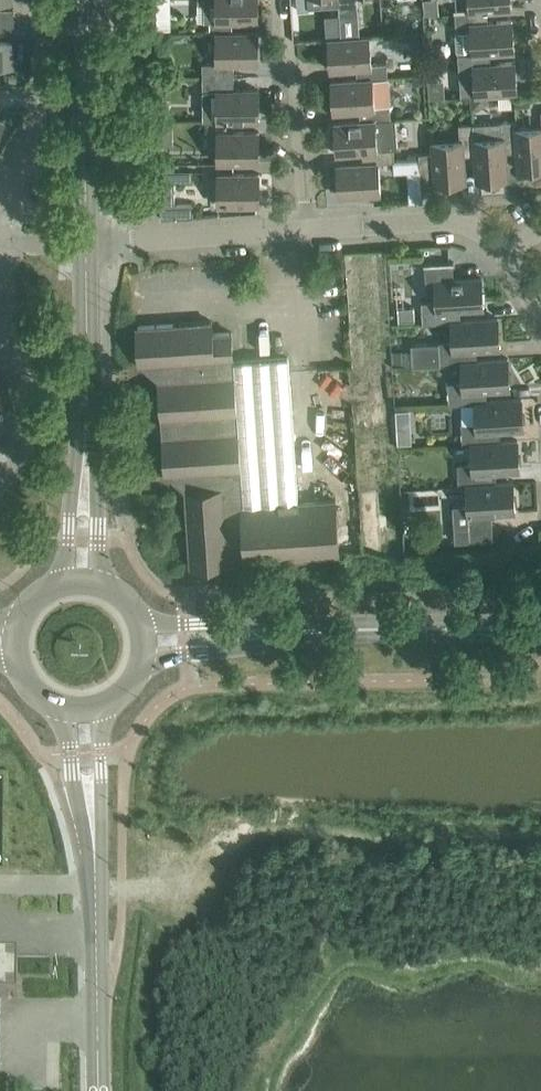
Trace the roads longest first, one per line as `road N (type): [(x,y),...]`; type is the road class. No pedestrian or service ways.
road 1 (unclassified): [(101,1090),(90,800)]
road 2 (secondary): [(251,634),(540,628)]
road 3 (tertiary): [(86,482),(87,242)]
road 4 (residential): [(306,229),(297,69),(284,1)]
road 5 (tertiary): [(87,242),(85,14)]
road 6 (residential): [(306,229),(87,242)]
road 7 (residential): [(503,255),(463,224),(306,229)]
road 8 (residential): [(0,301),(35,420),(26,451),(0,484)]
road 9 (secondary): [(251,634),(132,614)]

